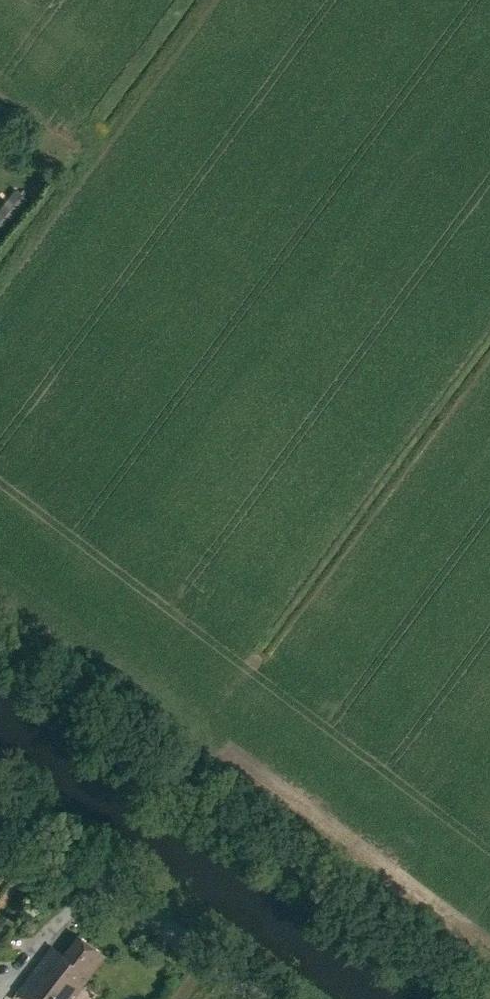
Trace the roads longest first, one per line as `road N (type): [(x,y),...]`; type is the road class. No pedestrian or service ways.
road 1 (unclassified): [(480,998),(0,637)]
road 2 (tertiary): [(260,998),(0,801)]

